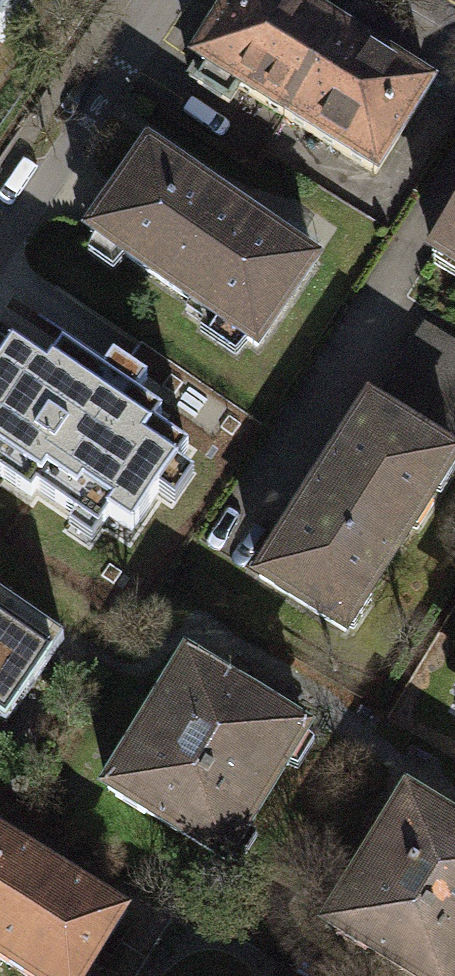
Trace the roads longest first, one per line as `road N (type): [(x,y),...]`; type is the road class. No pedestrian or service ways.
road 1 (residential): [(161,0),(0,231)]

